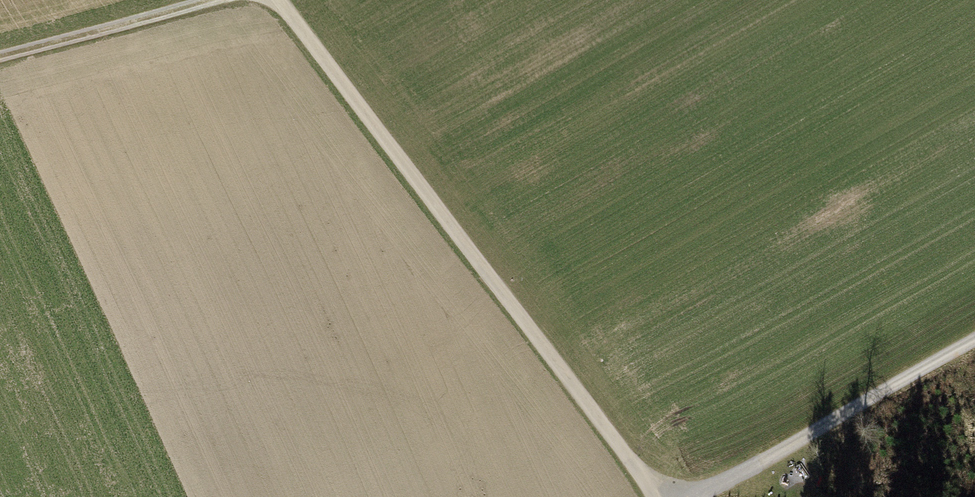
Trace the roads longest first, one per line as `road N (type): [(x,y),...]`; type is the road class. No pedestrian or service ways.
road 1 (track): [(659,496),(282,0)]
road 2 (track): [(974,340),(695,496)]
road 3 (track): [(0,56),(217,0)]

